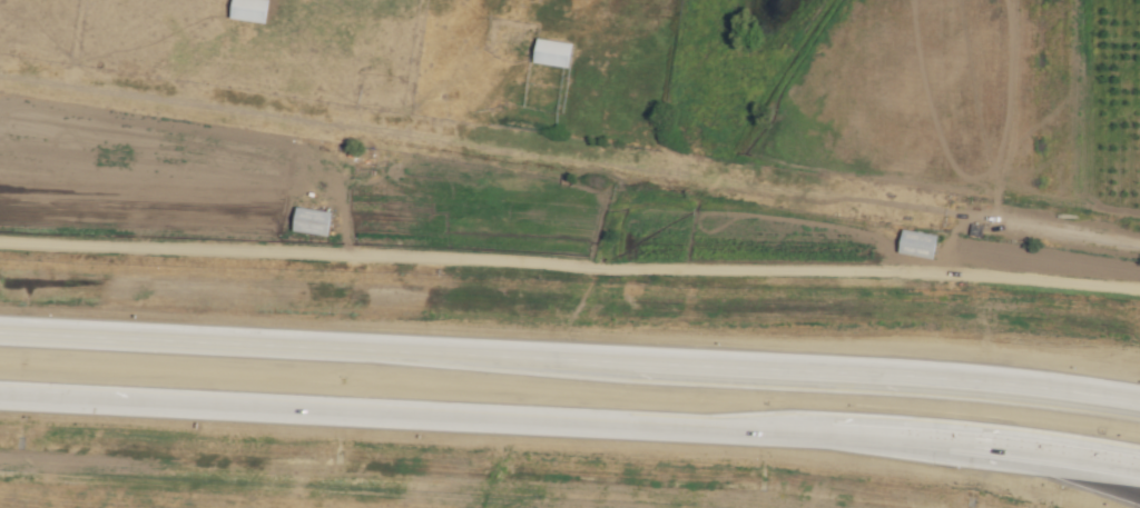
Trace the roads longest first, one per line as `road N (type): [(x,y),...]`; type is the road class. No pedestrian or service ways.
road 1 (primary): [(1139,403),(911,378),(0,332)]
road 2 (primary): [(0,395),(755,432),(1139,467)]

